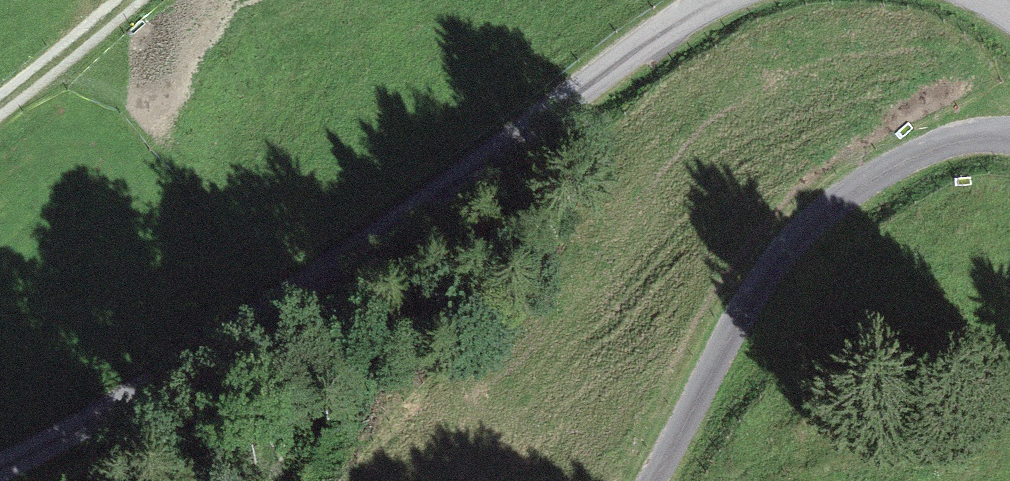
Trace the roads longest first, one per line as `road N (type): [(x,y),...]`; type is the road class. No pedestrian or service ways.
road 1 (unclassified): [(0,468),(151,389),(382,241),(668,25),(716,0)]
road 2 (track): [(1009,138),(922,154),(855,191),(806,232),(761,293),(654,480)]
road 3 (track): [(0,104),(131,0)]

